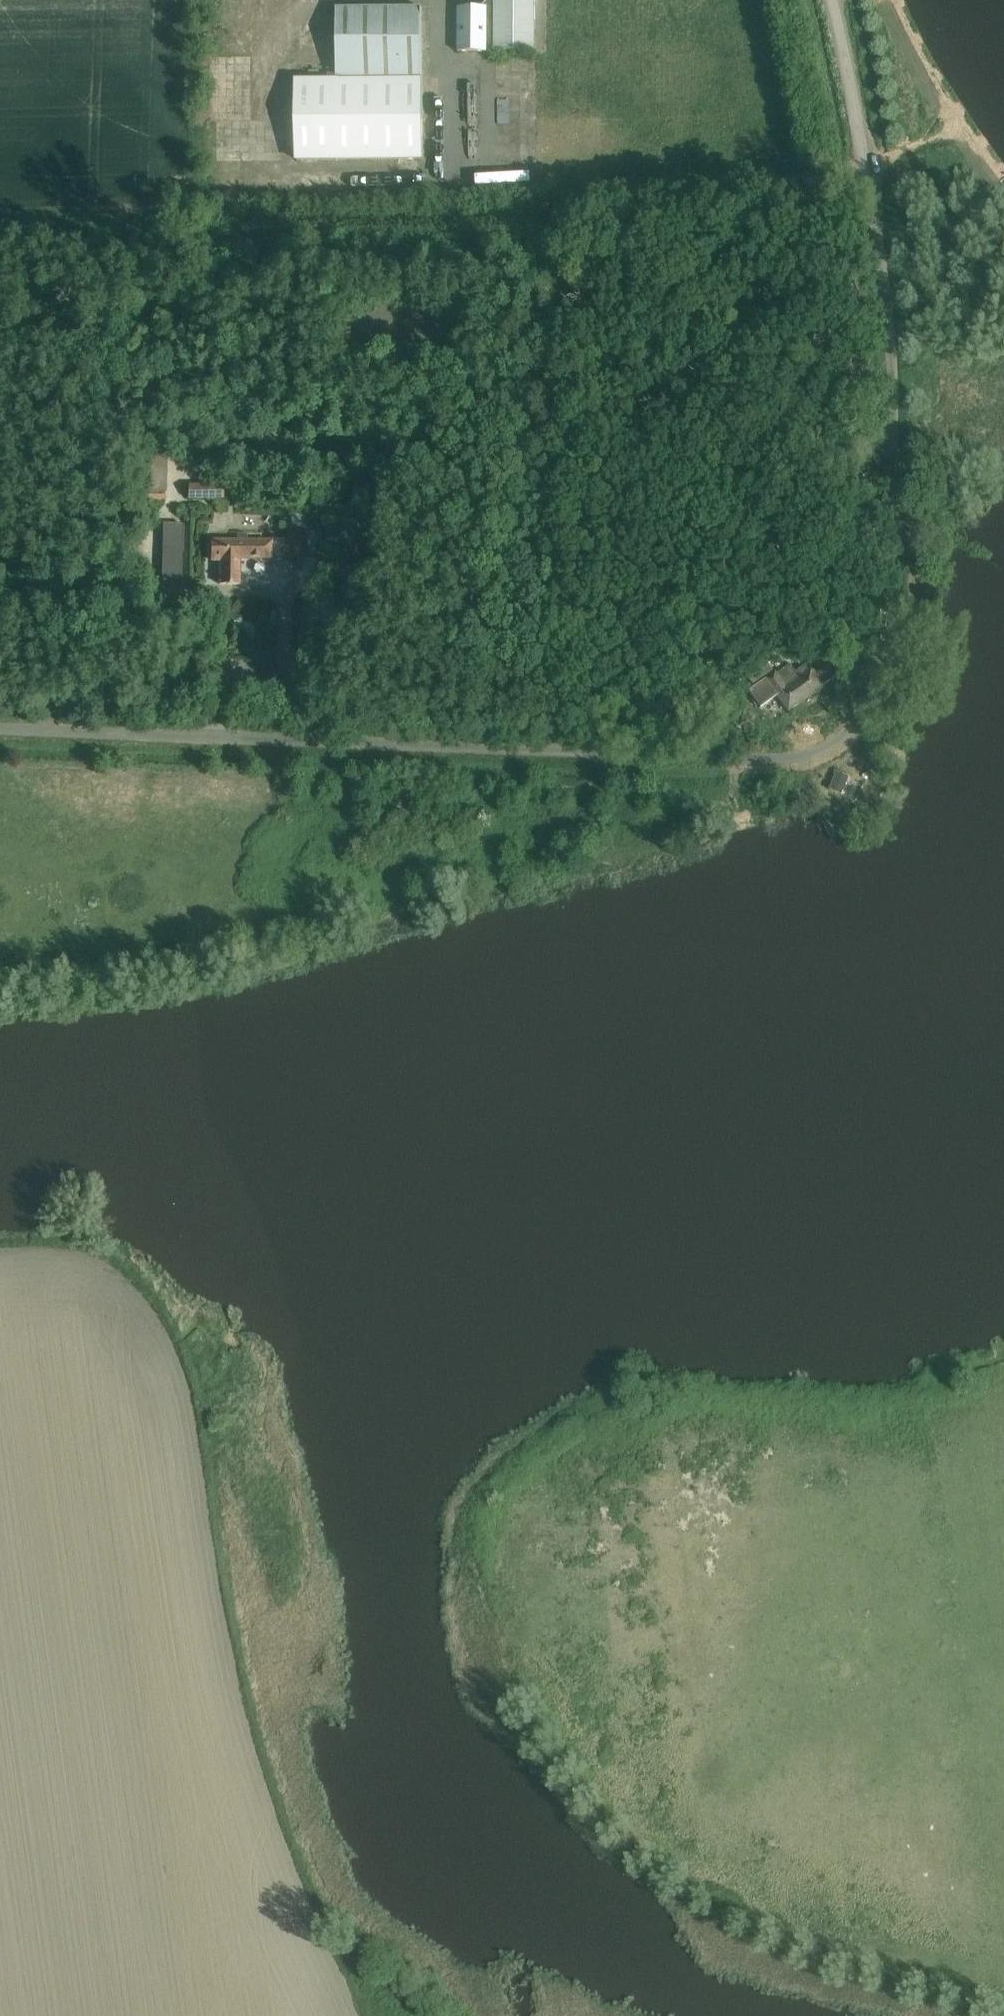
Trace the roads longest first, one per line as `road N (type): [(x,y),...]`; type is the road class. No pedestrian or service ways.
road 1 (unclassified): [(0,728),(770,758),(805,755),(857,723),(887,666),(892,401),(871,207),(831,0)]

